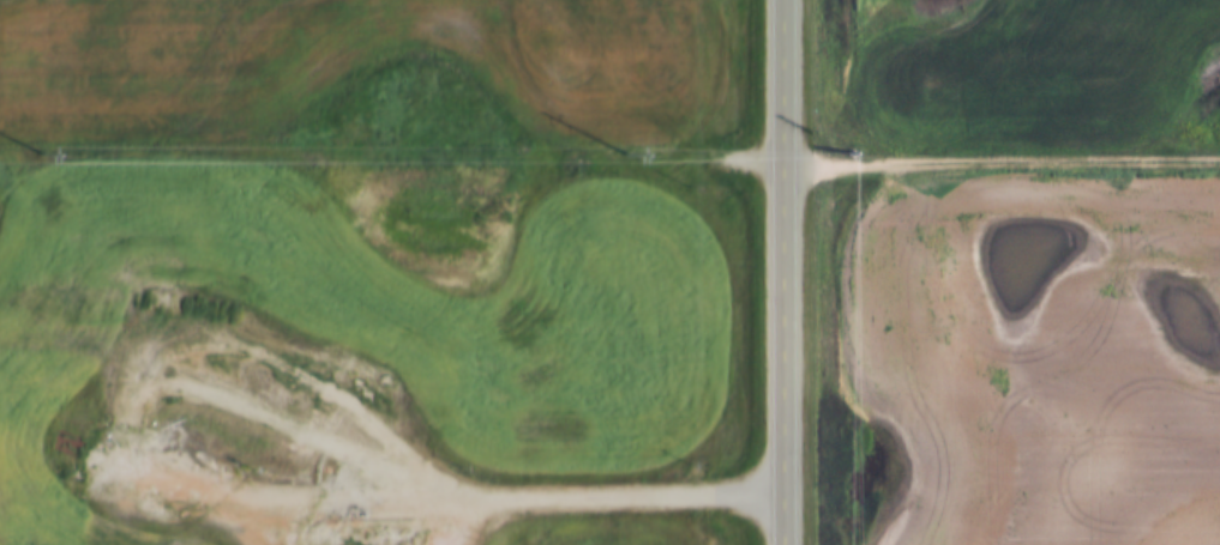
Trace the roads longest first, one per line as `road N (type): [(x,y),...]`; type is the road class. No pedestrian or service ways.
road 1 (tertiary): [(782,544),(782,0)]
road 2 (track): [(782,166),(1219,165)]

